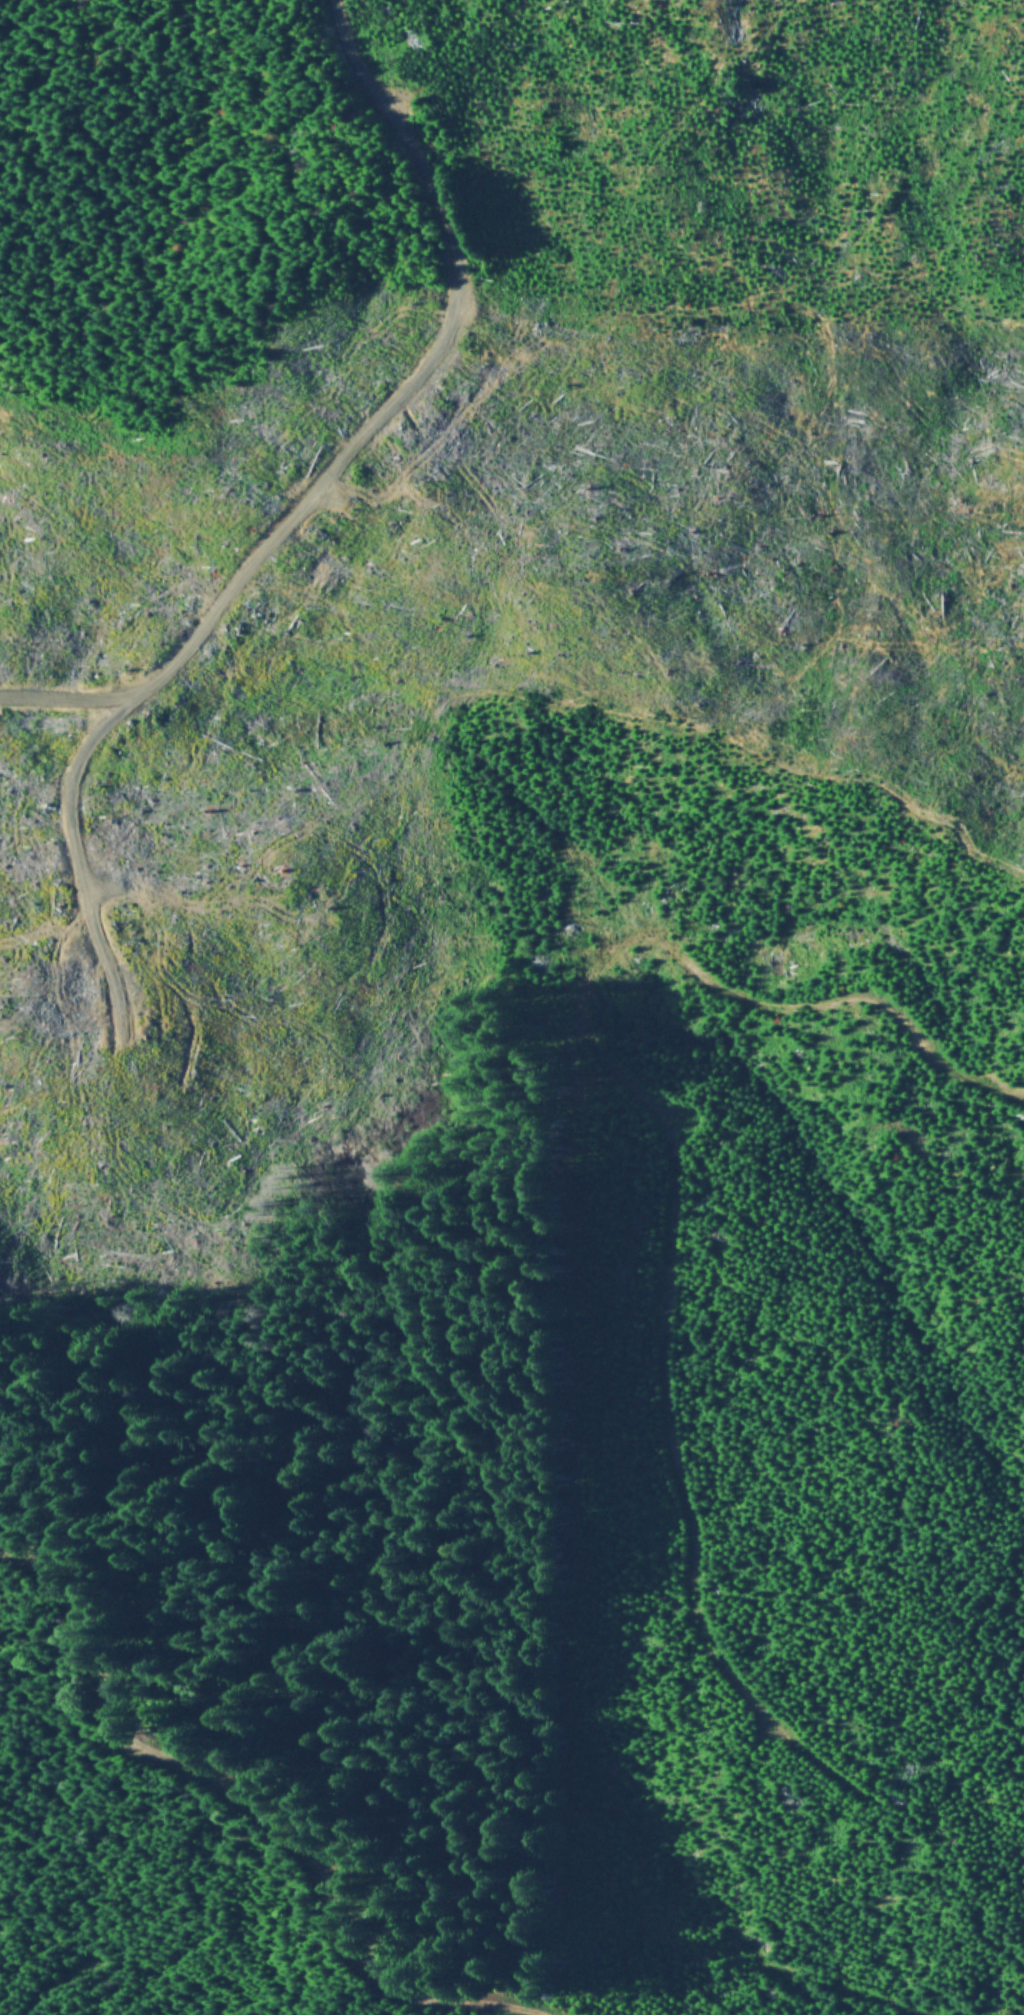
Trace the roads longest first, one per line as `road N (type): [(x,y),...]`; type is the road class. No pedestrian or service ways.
road 1 (track): [(1023,1097),(946,1064),(877,995),(847,989),(767,1002),(707,976),(669,941),(623,936),(583,984),(582,1013),(609,1060),(667,1115),(680,1150),(666,1371),(693,1518),(689,1592),(698,1622),(748,1690),(895,1812)]
road 2 (track): [(544,2014),(498,2001),(421,1995),(377,1974),(292,1835),(223,1779),(137,1740),(121,1723),(87,1623),(49,1573),(0,1546)]
road 3 (track): [(332,0),(362,74),(430,191)]

